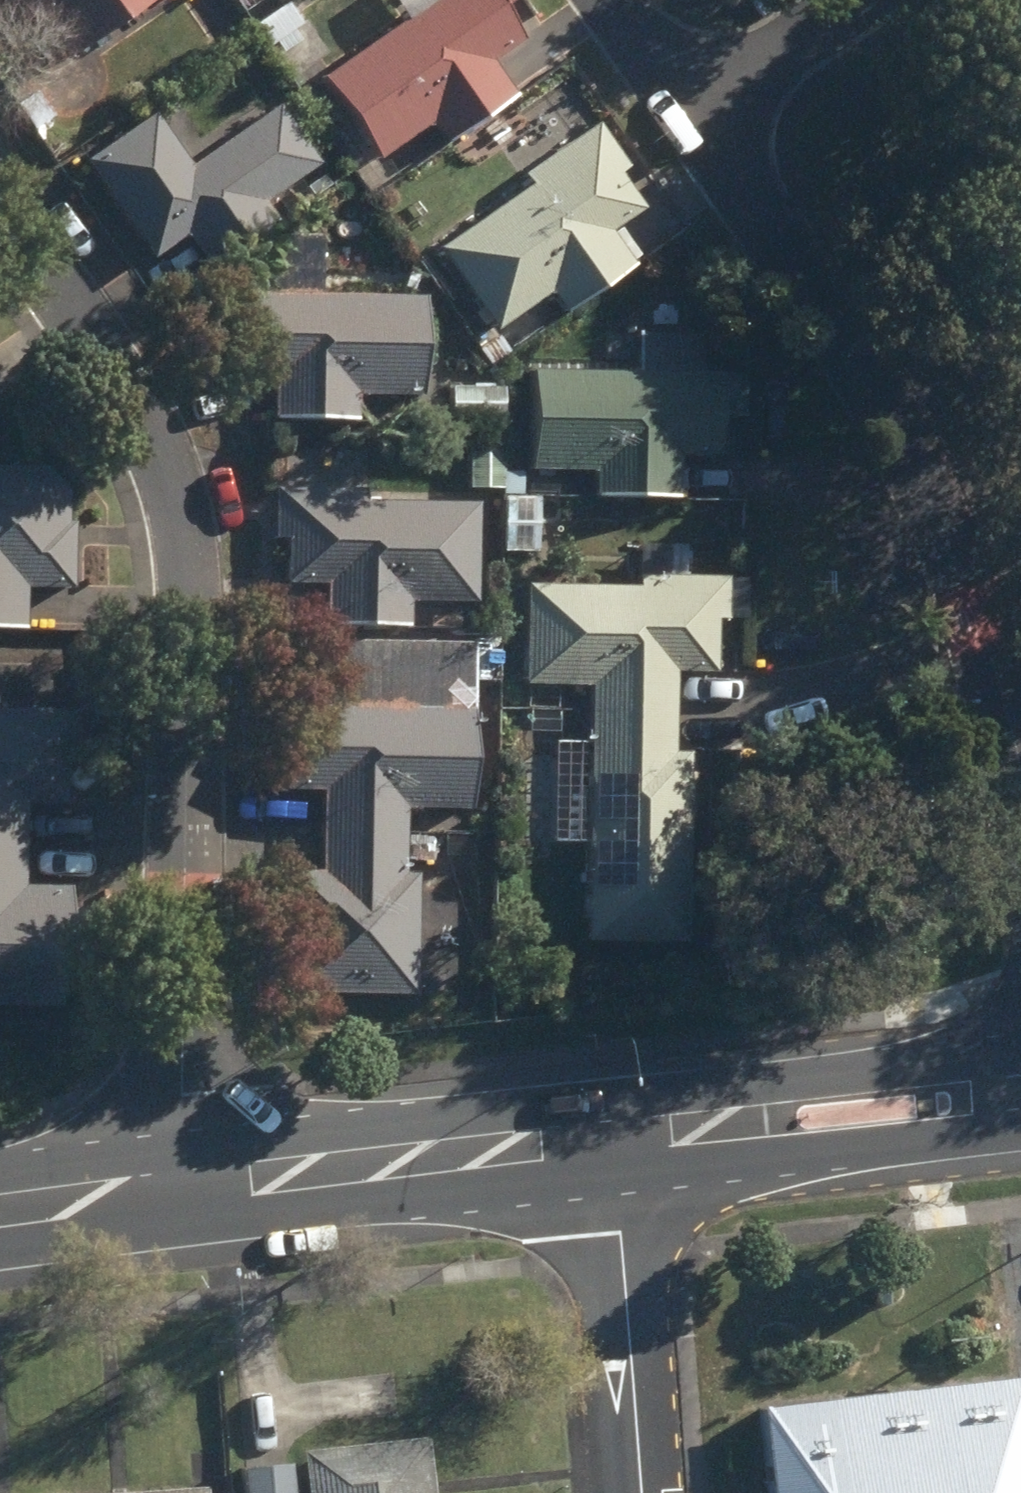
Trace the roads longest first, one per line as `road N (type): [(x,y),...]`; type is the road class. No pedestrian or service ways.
road 1 (residential): [(0,199),(128,393),(169,488),(184,588),(185,1092),(192,1192)]
road 2 (residential): [(704,92),(1014,715),(1020,758)]
road 3 (secondary): [(192,1192),(614,1140)]
road 4 (secondary): [(614,1140),(1020,1089)]
road 5 (residential): [(640,1492),(614,1140)]
road 6 (secondary): [(0,1216),(192,1192)]
road 7 (residential): [(704,92),(855,0)]

